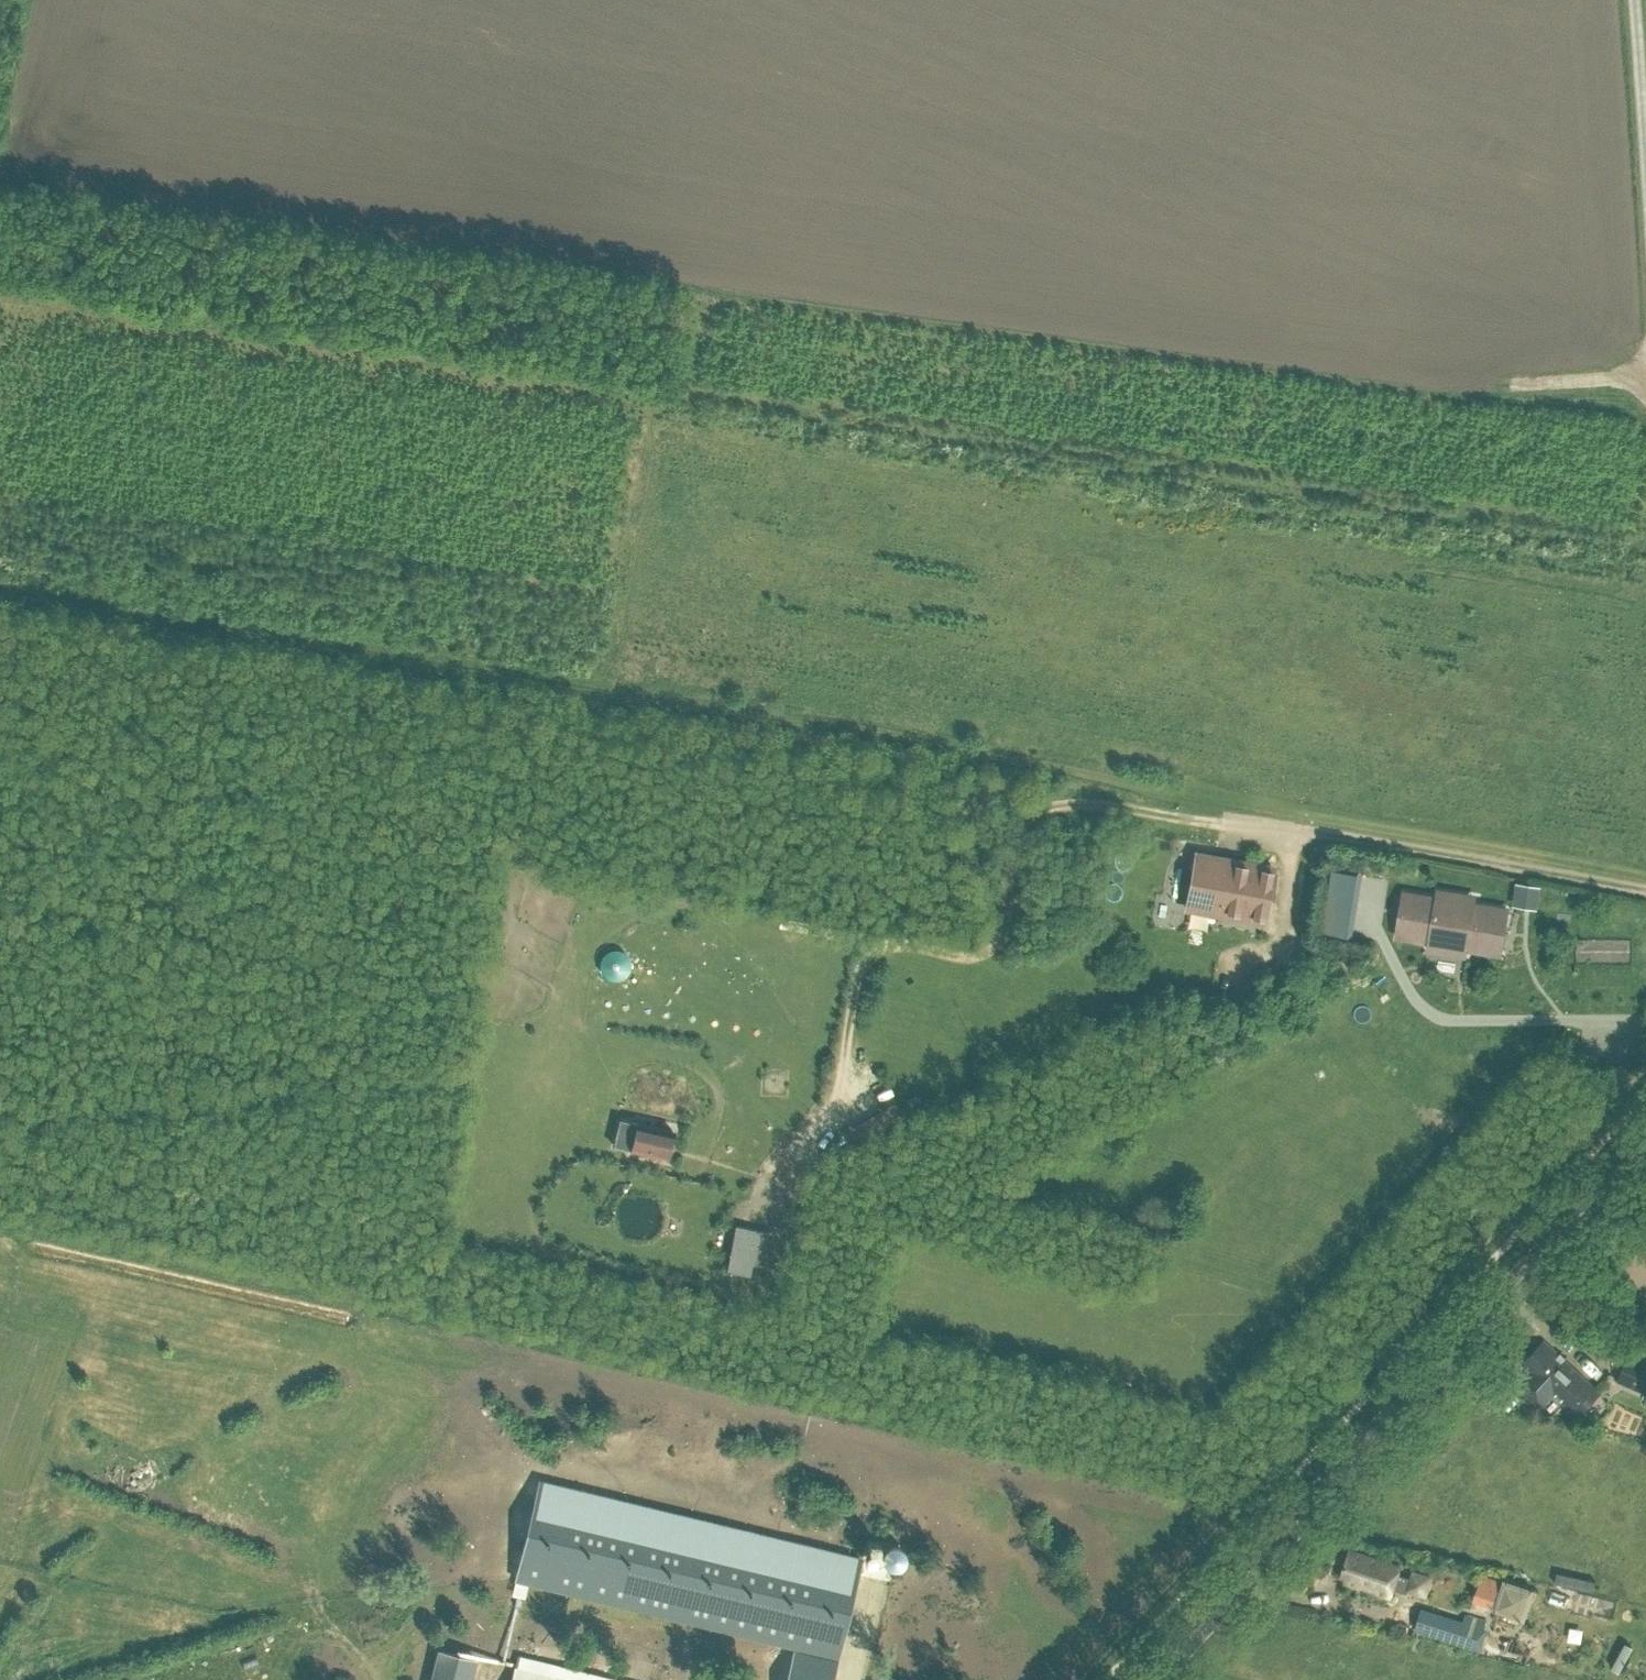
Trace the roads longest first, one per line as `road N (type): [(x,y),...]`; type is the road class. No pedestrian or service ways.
road 1 (track): [(1645,891),(1291,831),(1086,805),(1046,808),(1017,823),(1006,927),(993,946),(969,958),(891,945),(861,965),(839,1030),(844,1103),(797,1153)]
road 2 (tertiary): [(1149,1679),(1645,1140)]
road 3 (track): [(0,1604),(81,1345)]
road 4 (unclassified): [(1645,173),(1634,0)]
road 5 (track): [(1645,382),(1517,383)]

